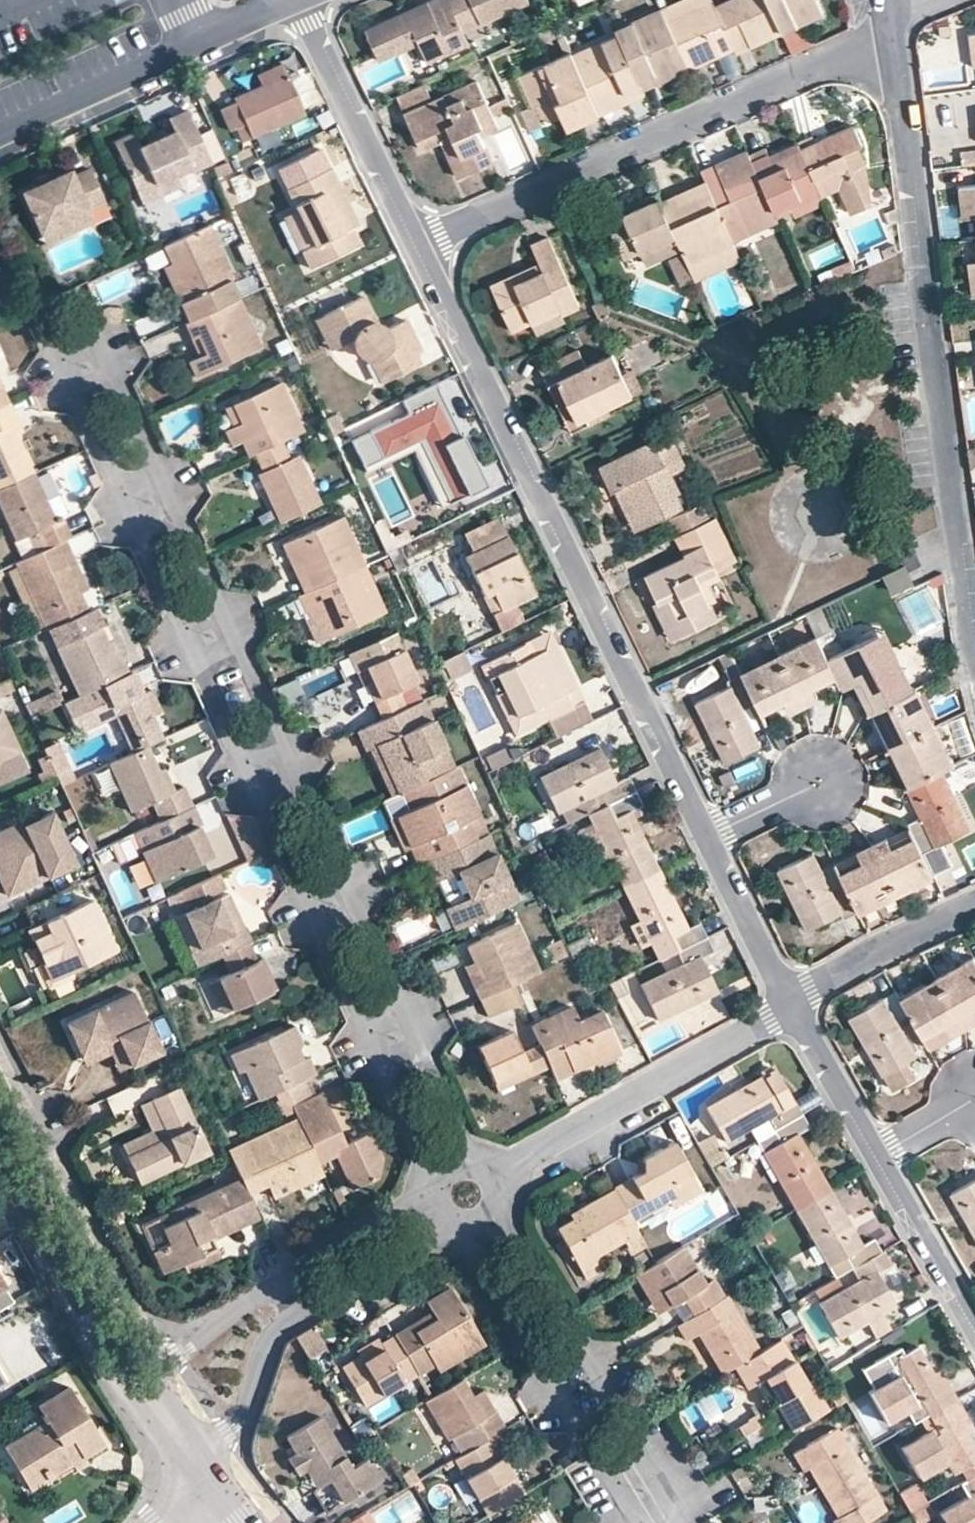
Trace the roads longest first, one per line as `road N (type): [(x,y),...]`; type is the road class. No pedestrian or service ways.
road 1 (residential): [(464,1196),(473,1152),(444,1081),(118,369),(97,358),(81,362),(68,390),(429,1180)]
road 2 (residential): [(464,1196),(512,1225),(662,1479),(667,1508),(645,1520),(618,1502),(468,1245)]
road 3 (residential): [(424,243),(489,379),(498,425),(611,663),(655,715),(712,835)]
road 4 (residential): [(893,35),(901,132),(920,190),(974,679)]
road 5 (residential): [(893,35),(424,243)]
road 6 (tertiary): [(0,1160),(124,1373),(205,1487)]
road 7 (residential): [(794,1001),(464,1196)]
road 8 (residential): [(293,5),(0,137)]
road 9 (tertiary): [(155,1359),(0,1081)]
road 10 (residential): [(293,5),(345,117),(388,168),(424,243)]
road 11 (residential): [(880,1155),(890,1198),(974,1341)]
road 12 (residential): [(464,1196),(406,1215),(276,1287)]
road 13 (residential): [(293,1313),(428,1237),(464,1196)]
road 14 (residential): [(974,903),(794,1001)]
road 15 (residential): [(205,1487),(264,1351),(293,1313)]
road 16 (residential): [(712,835),(794,1001)]
road 17 (residential): [(794,1001),(880,1155)]
road 18 (residential): [(276,1287),(155,1359)]
road 19 (tertiary): [(205,1487),(155,1359)]
road 20 (residential): [(822,778),(712,835)]

